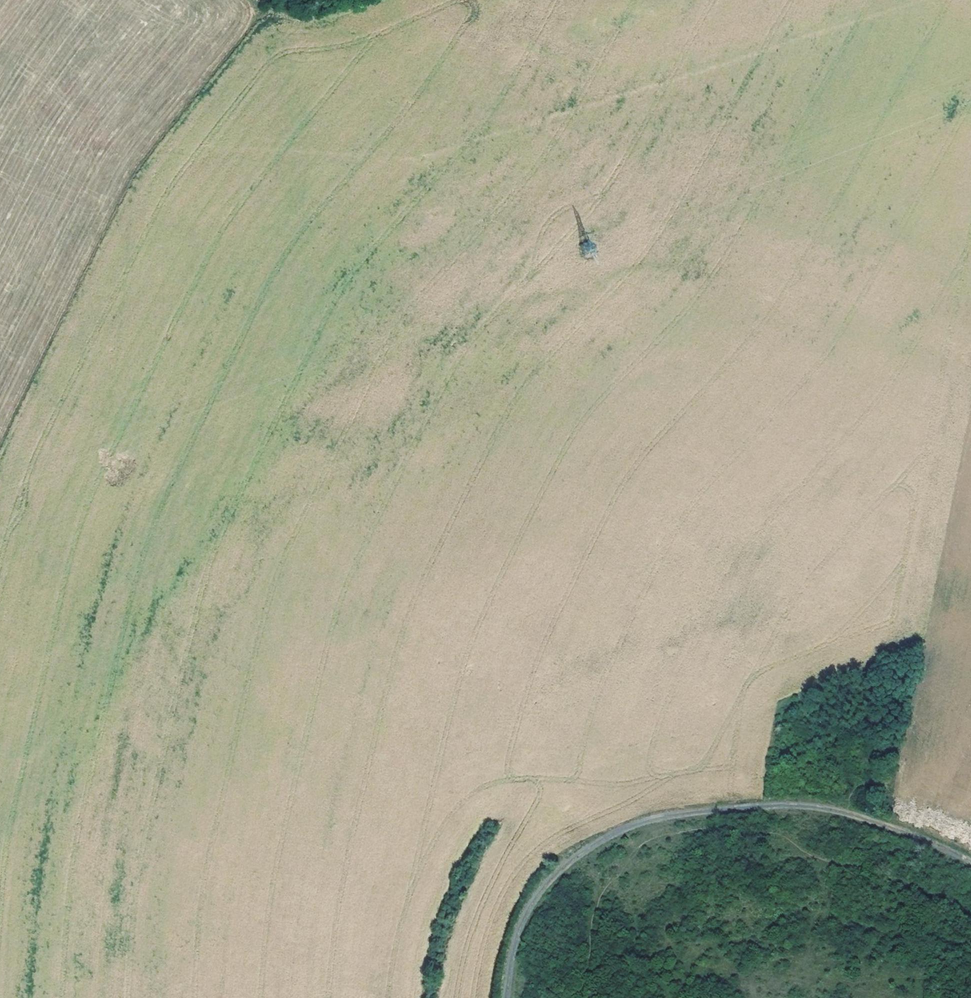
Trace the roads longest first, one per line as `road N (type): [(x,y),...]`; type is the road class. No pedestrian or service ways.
road 1 (unclassified): [(507,997),(521,932),(544,891),(592,848),(640,824),(731,808),(819,808),(970,863)]

